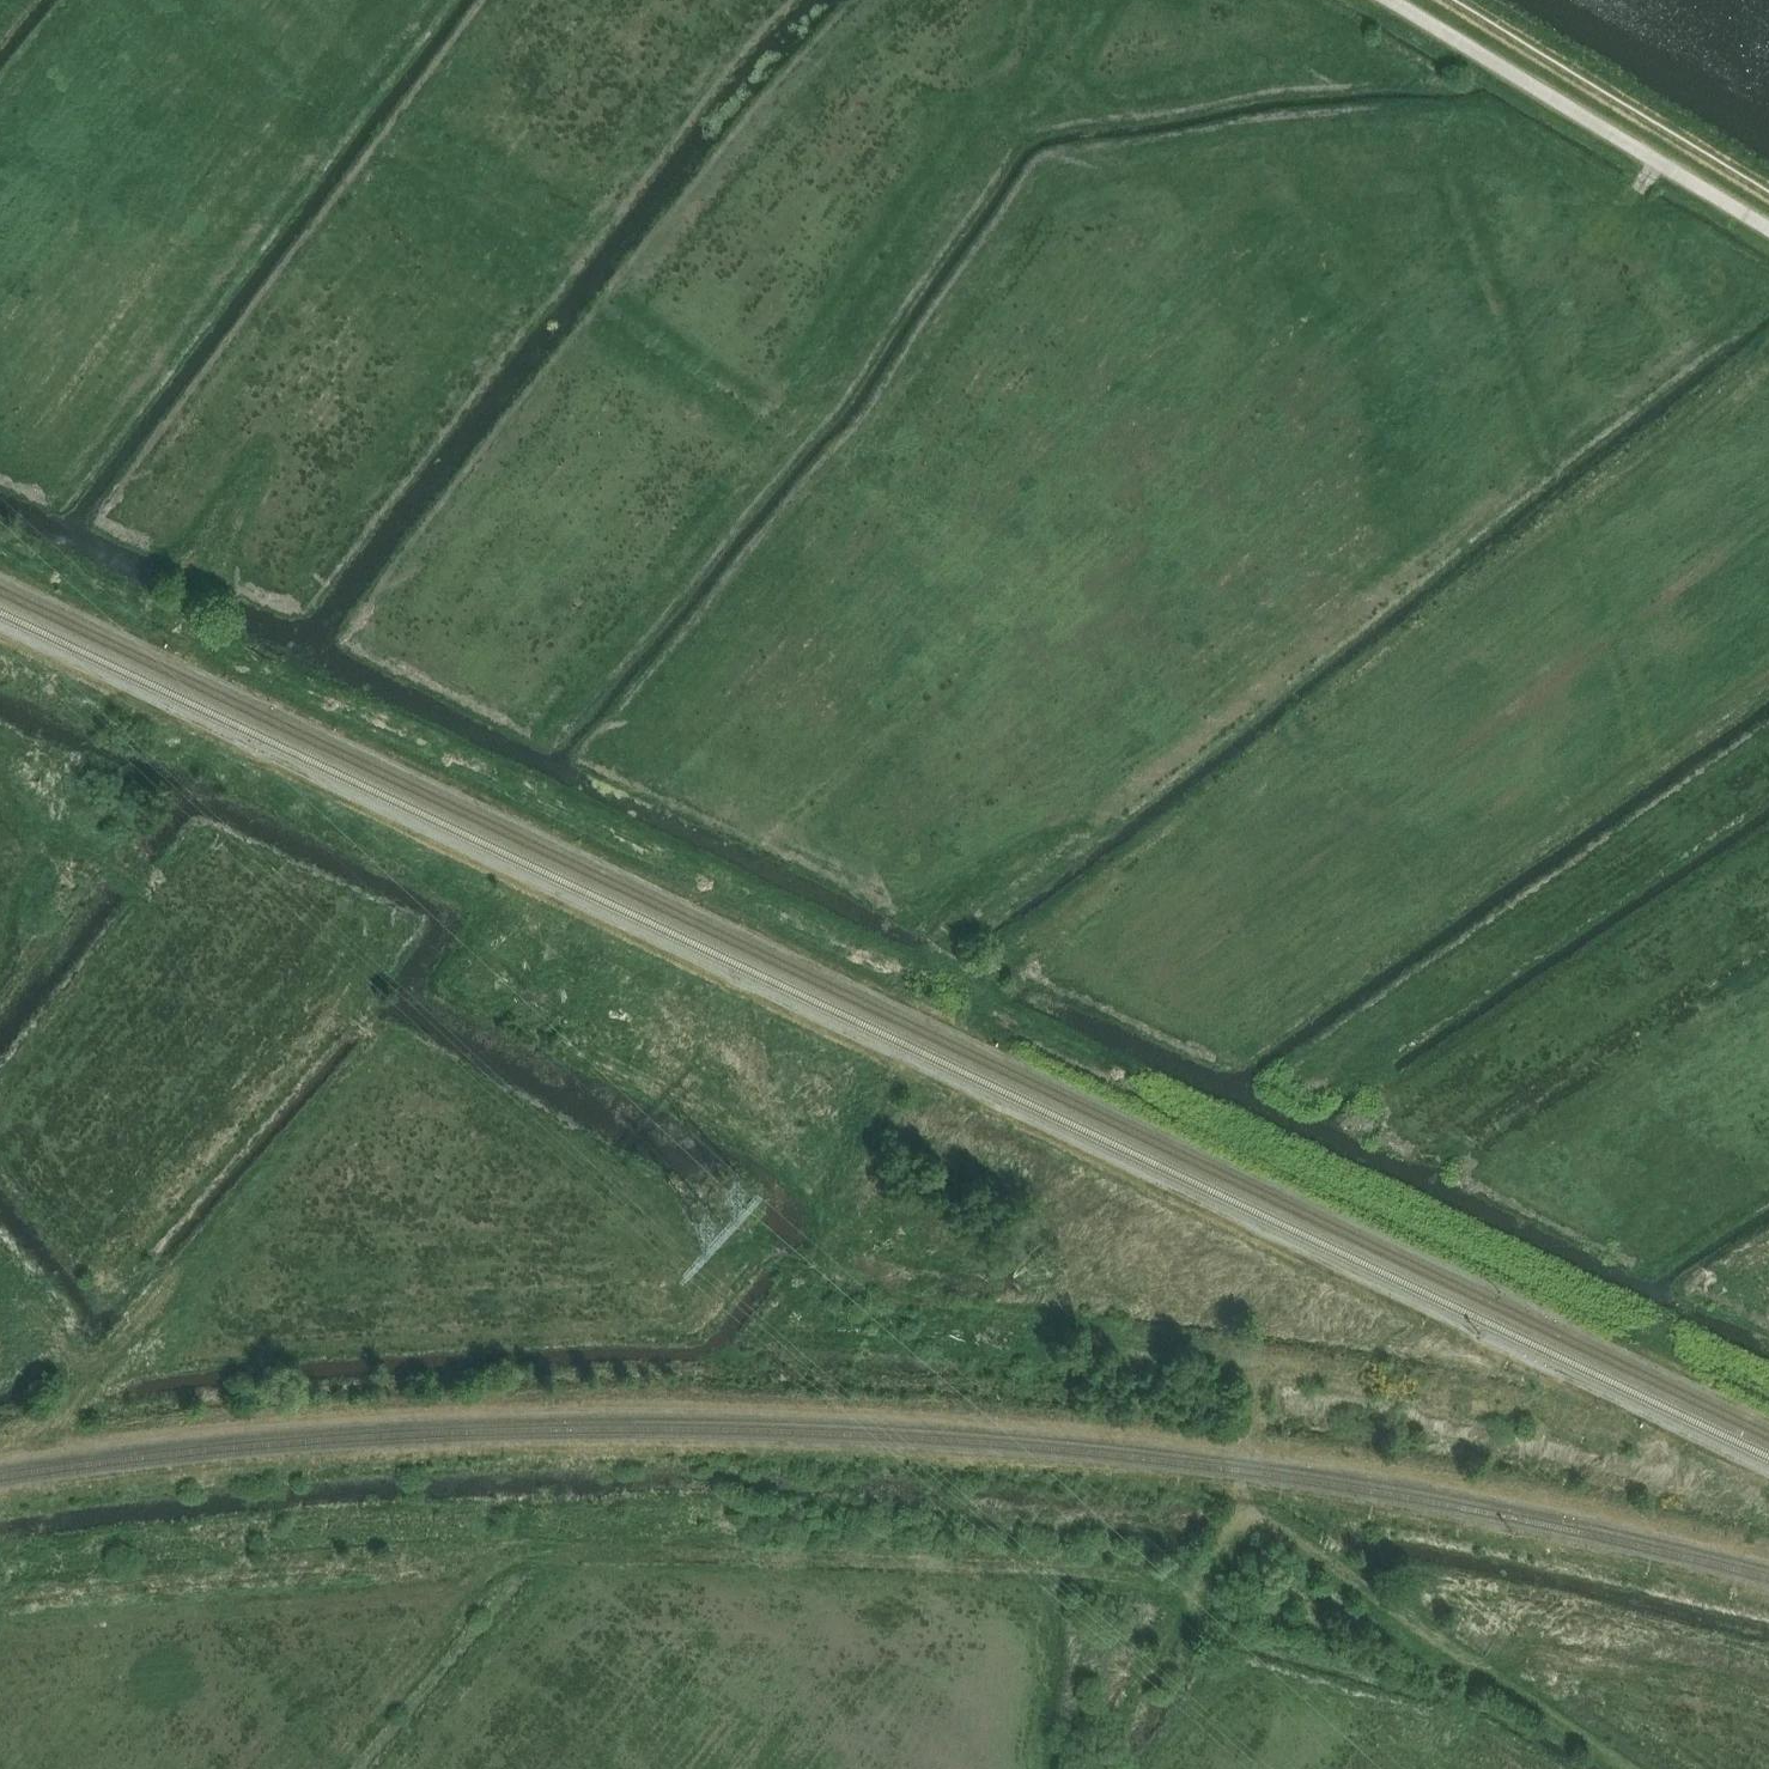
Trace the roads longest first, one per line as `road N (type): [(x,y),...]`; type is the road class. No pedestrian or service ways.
road 1 (track): [(1625,1768),(1246,1517),(1219,1556)]
road 2 (unclassified): [(1768,226),(1396,0)]

